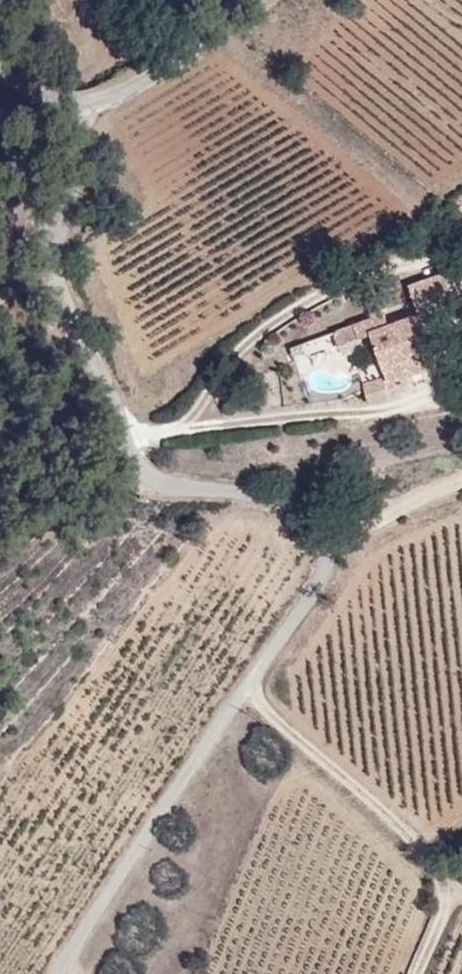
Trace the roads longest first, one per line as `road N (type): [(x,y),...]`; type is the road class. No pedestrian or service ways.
road 1 (unclassified): [(53,271),(129,470),(174,491),(271,498),(349,526),(56,973)]
road 2 (track): [(250,687),(443,876),(448,905),(418,973)]
road 3 (tertiary): [(96,104),(247,0)]
road 4 (unclassified): [(96,104),(53,271)]
road 5 (unclassified): [(0,132),(53,271)]

